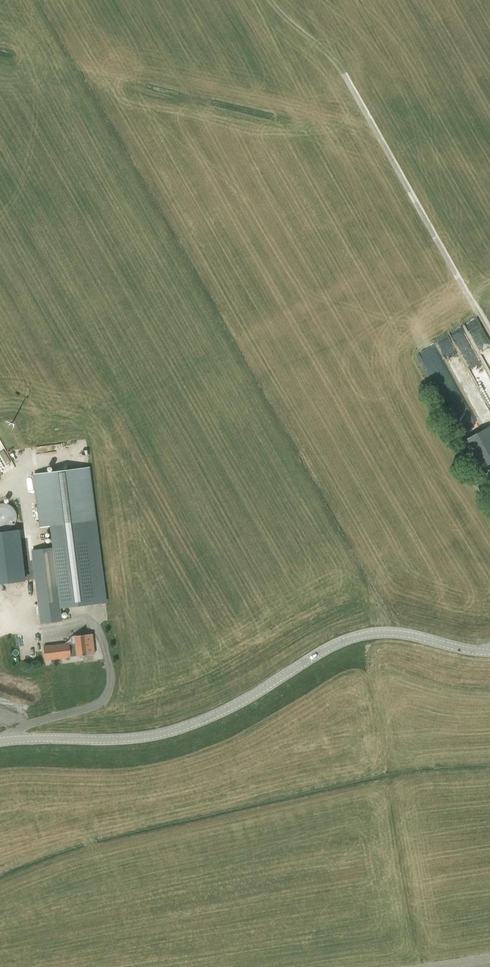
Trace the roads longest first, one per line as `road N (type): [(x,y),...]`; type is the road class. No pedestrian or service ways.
road 1 (tertiary): [(0,741),(131,739),(187,727),(370,634),(489,653)]

